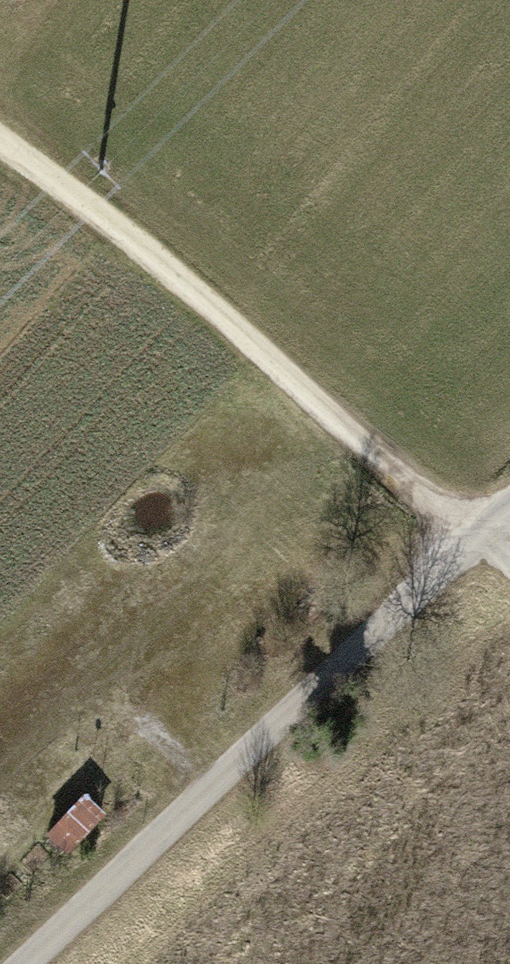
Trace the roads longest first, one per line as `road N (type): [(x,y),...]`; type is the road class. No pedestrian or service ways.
road 1 (unclassified): [(509,508),(29,963)]
road 2 (track): [(0,145),(109,223),(429,510),(509,565)]

